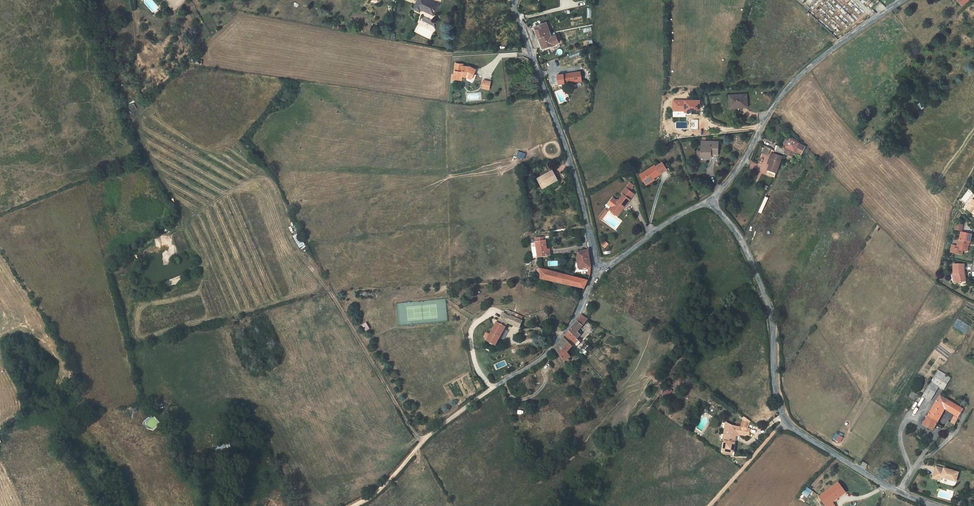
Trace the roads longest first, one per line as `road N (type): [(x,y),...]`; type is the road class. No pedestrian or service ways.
road 1 (residential): [(933,505),(788,424),(758,267),(730,220),(704,204)]
road 2 (residential): [(902,0),(780,97),(704,204)]
road 3 (unclassified): [(597,273),(562,125),(515,0)]
road 4 (track): [(354,505),(495,386)]
road 5 (residential): [(495,386),(549,352),(597,273)]
road 6 (residential): [(704,204),(597,273)]

